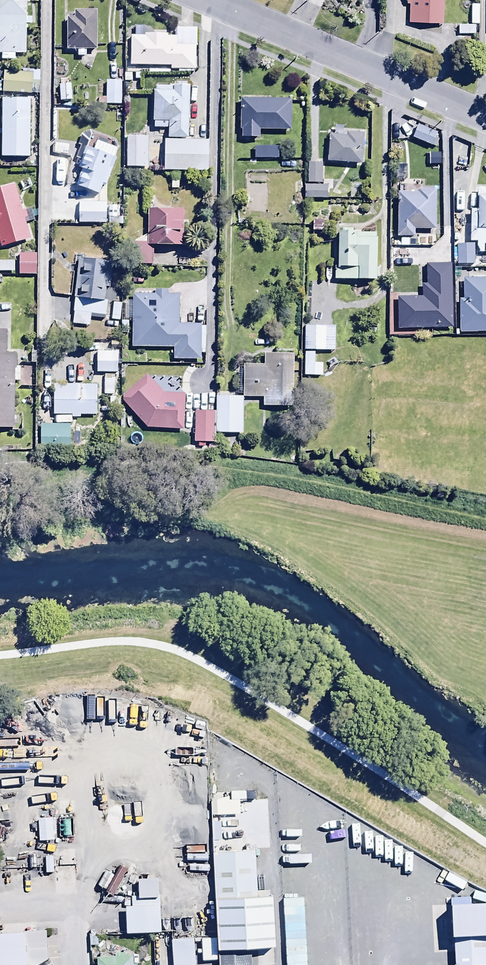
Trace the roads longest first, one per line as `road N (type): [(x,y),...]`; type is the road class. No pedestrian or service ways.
road 1 (residential): [(485,116),(208,0)]

